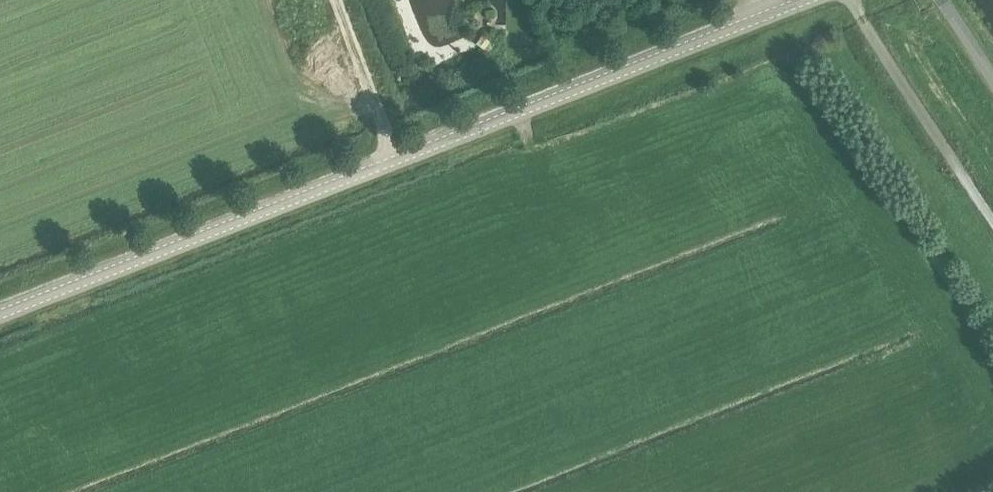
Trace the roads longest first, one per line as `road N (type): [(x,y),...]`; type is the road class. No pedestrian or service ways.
road 1 (unclassified): [(0,314),(790,0)]
road 2 (track): [(399,158),(331,0)]

